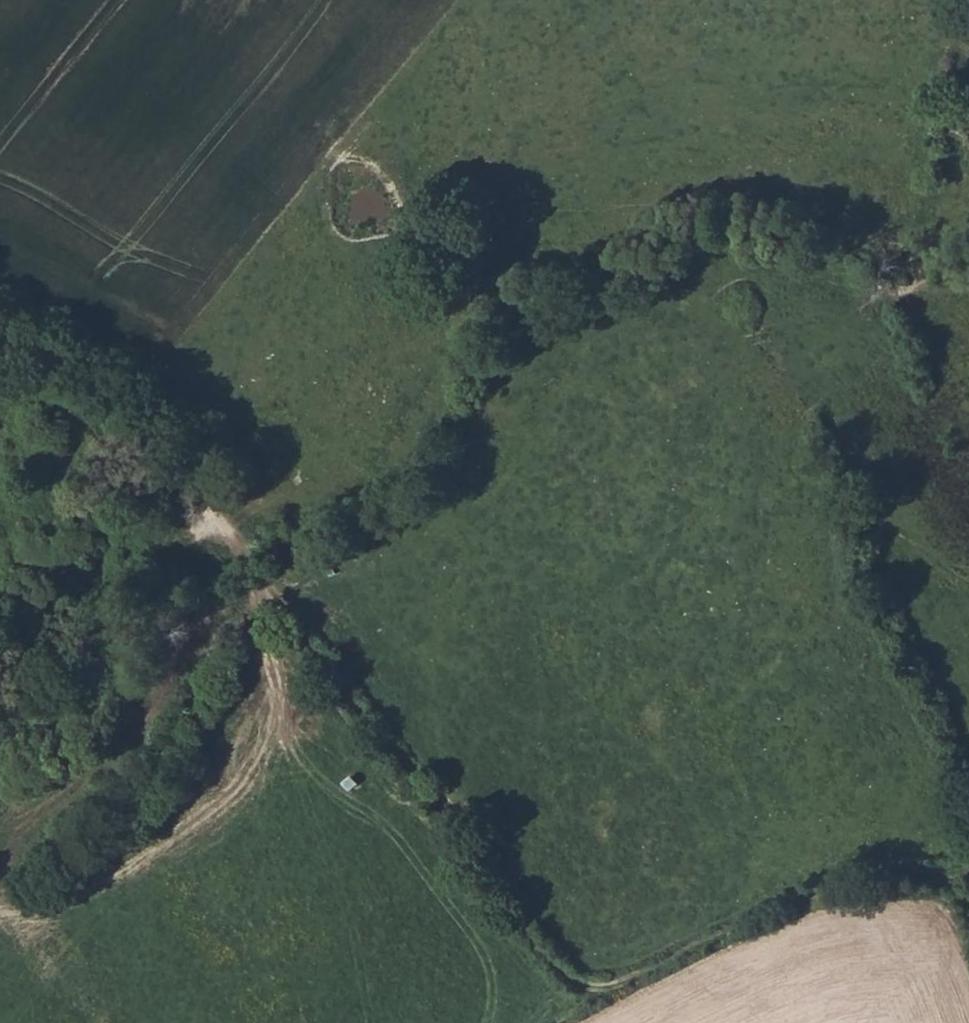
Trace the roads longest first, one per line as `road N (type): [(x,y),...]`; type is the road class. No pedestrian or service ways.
road 1 (track): [(0,374),(101,385),(166,421),(207,472),(227,524),(287,615),(562,972),(592,987),(620,983),(829,889),(927,870)]

